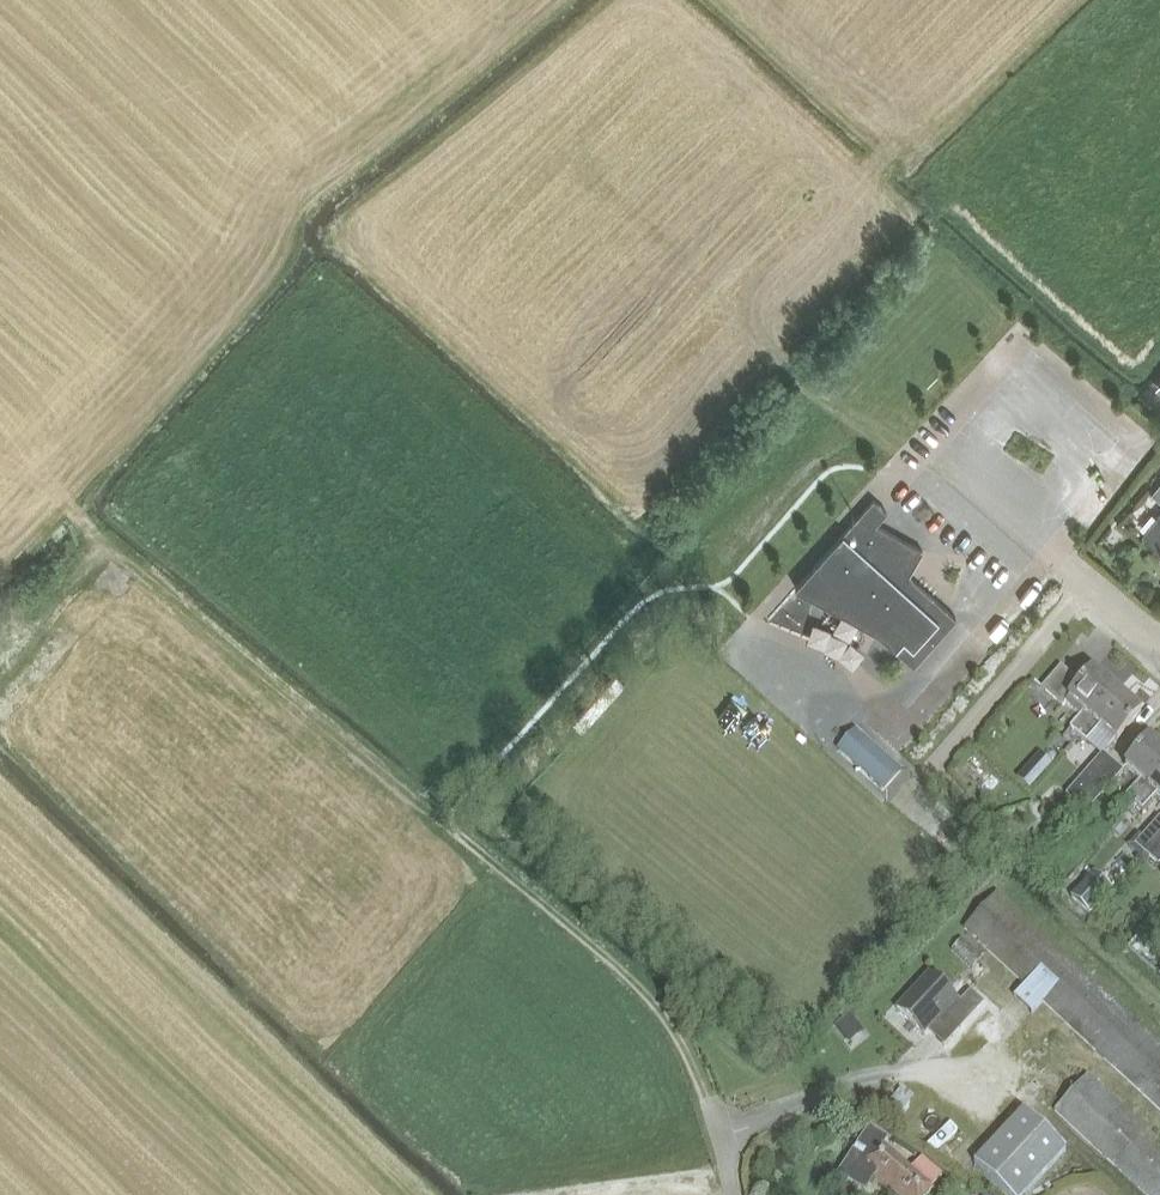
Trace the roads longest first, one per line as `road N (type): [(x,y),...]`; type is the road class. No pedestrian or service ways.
road 1 (track): [(451,828),(101,540),(80,567)]
road 2 (track): [(718,1130),(664,1016),(451,828)]

